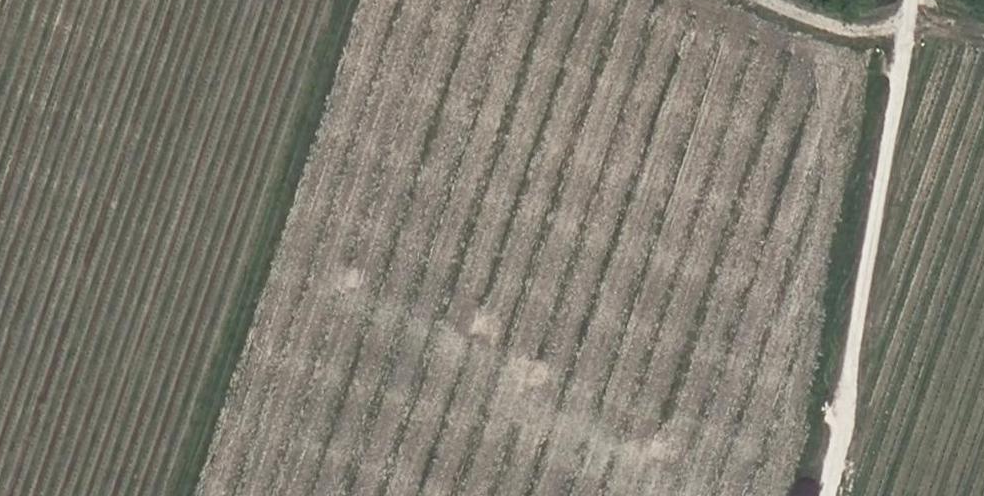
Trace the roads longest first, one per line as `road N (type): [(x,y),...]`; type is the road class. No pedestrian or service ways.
road 1 (track): [(832,495),(918,0)]

